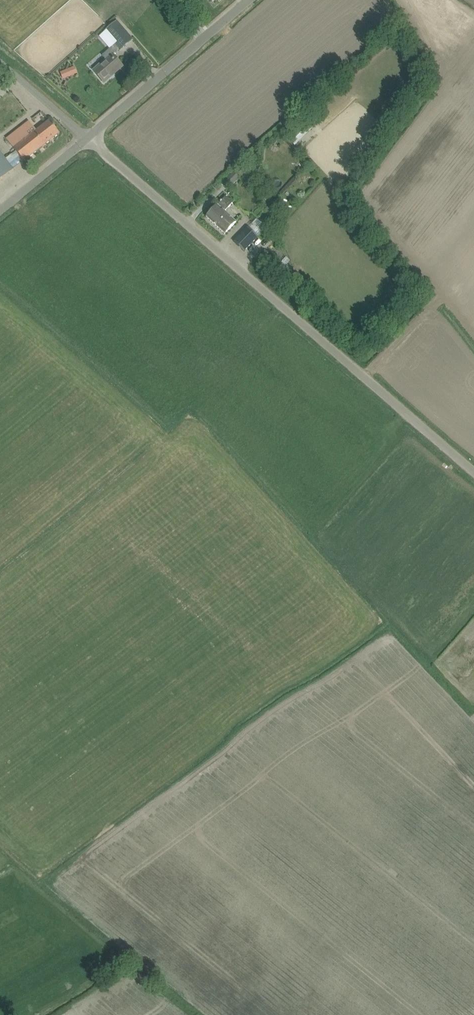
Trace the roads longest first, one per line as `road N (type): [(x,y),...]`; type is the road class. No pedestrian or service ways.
road 1 (unclassified): [(473,475),(92,141)]
road 2 (unclassified): [(92,141),(258,0)]

